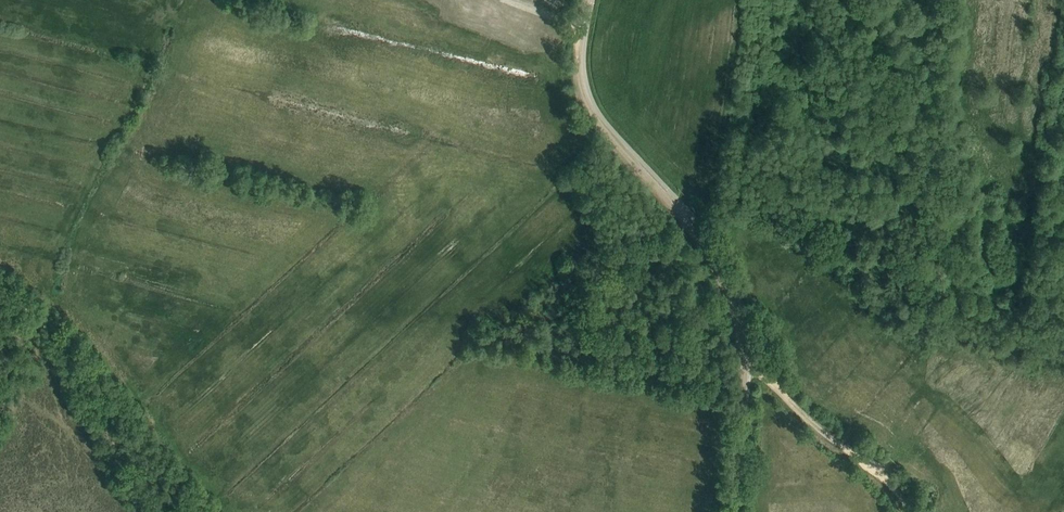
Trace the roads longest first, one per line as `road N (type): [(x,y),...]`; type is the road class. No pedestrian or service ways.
road 1 (track): [(745,363),(733,301),(700,236),(586,104),(577,69),(588,0)]
road 2 (track): [(136,501),(82,370),(60,339),(0,291)]
road 3 (track): [(745,363),(880,474),(912,511)]
road 4 (track): [(732,511),(745,363)]

